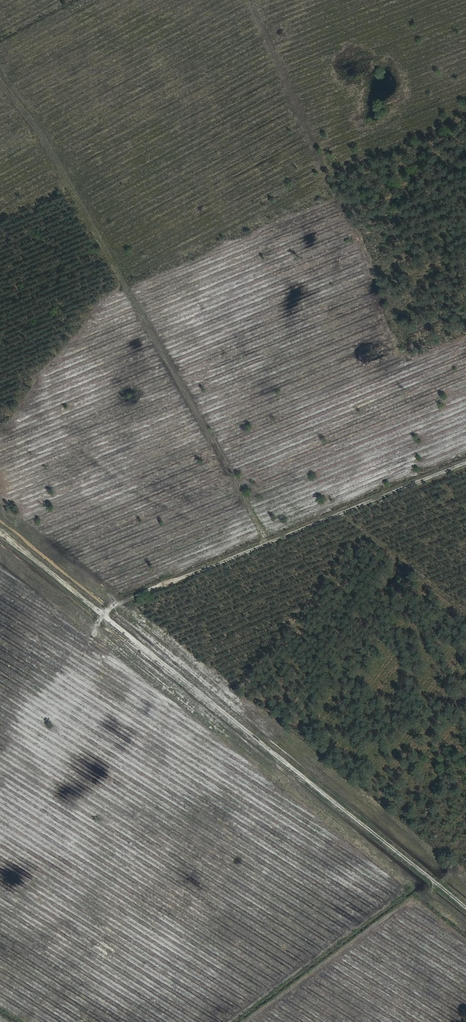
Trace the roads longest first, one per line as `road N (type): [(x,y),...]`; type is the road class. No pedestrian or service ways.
road 1 (track): [(465,908),(0,532)]
road 2 (track): [(267,545),(122,271),(0,83)]
road 3 (track): [(101,613),(465,464)]

